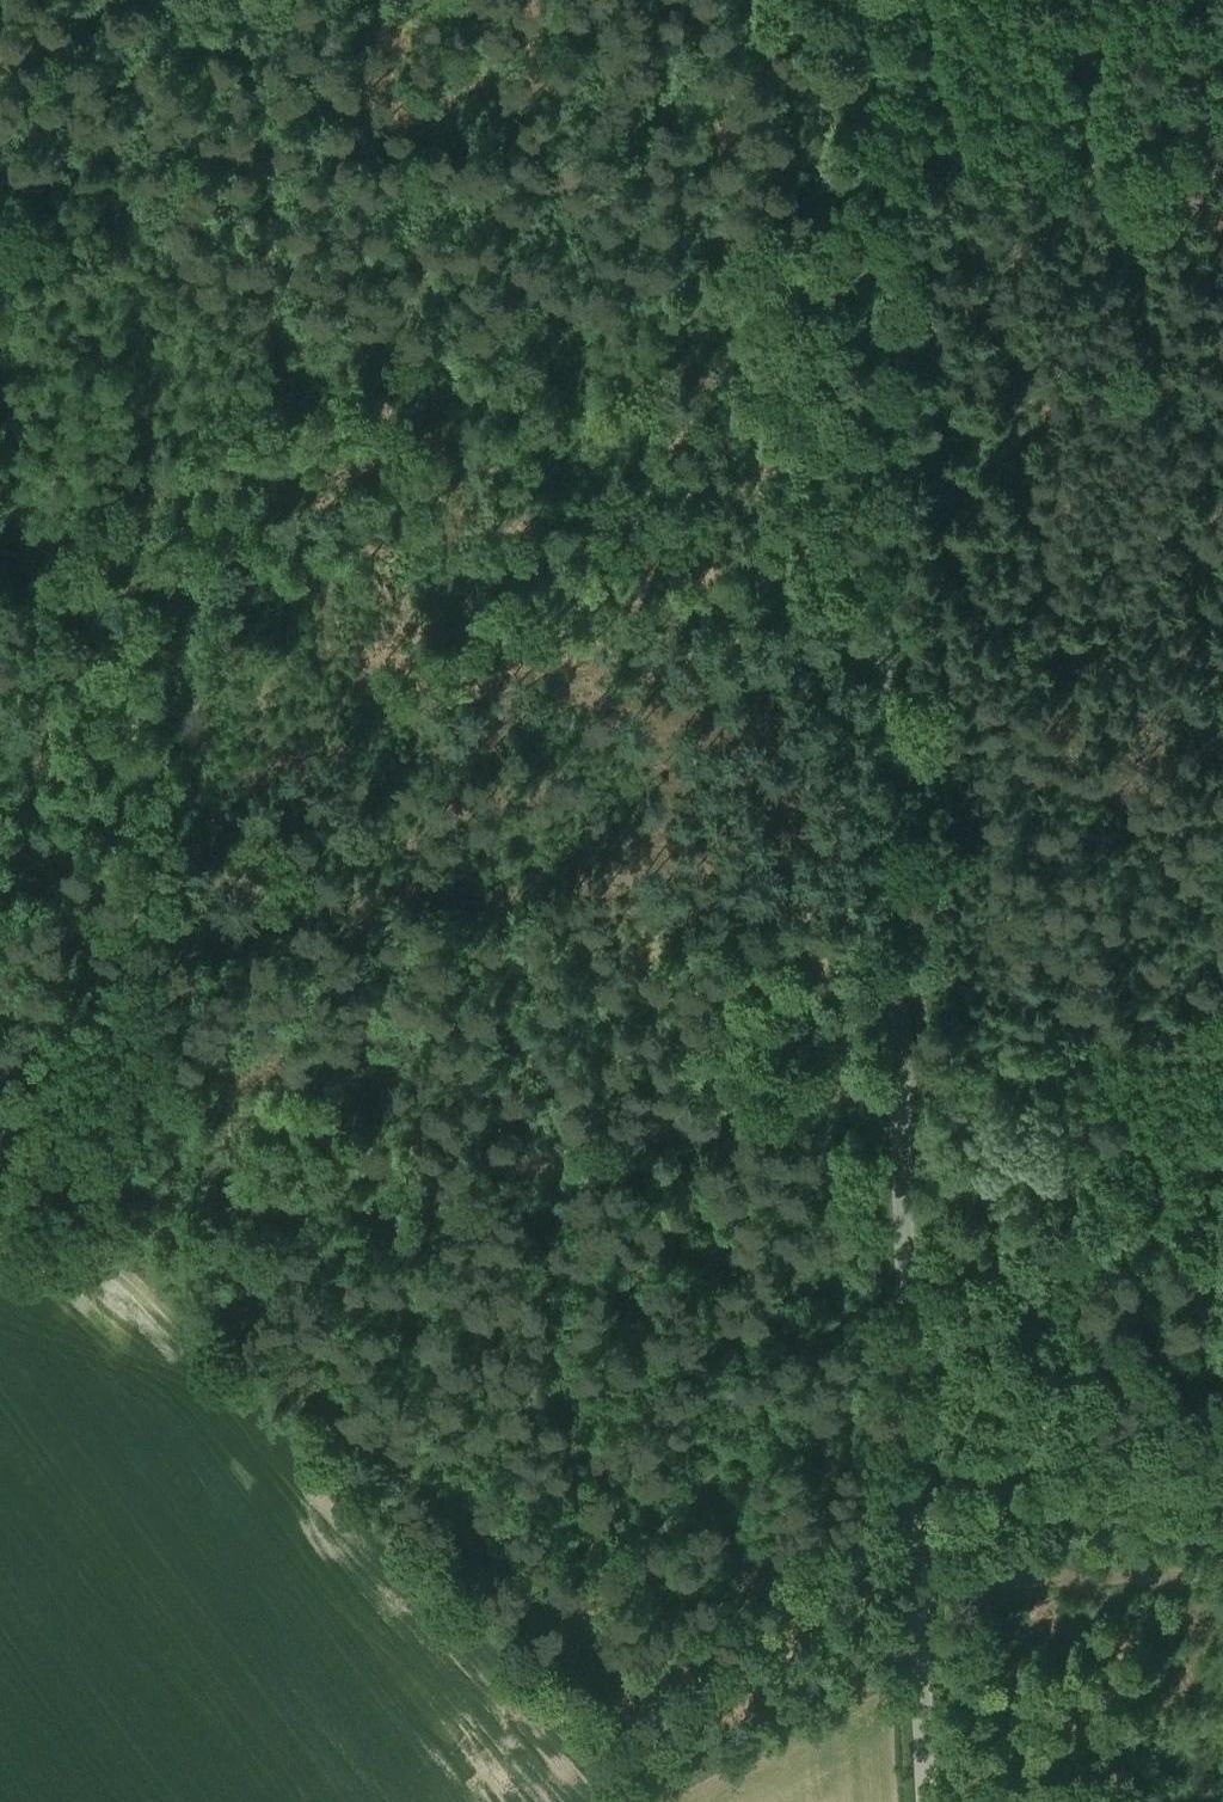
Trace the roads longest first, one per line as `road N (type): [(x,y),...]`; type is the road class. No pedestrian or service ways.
road 1 (tertiary): [(857,0),(928,1801)]
road 2 (track): [(919,1578),(1222,1563)]
road 3 (track): [(0,65),(107,0)]

